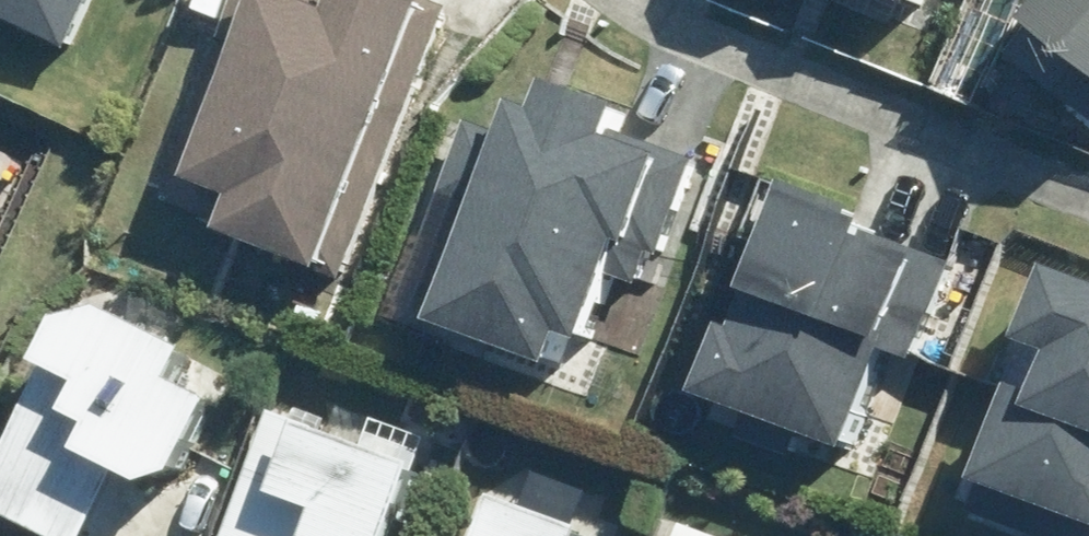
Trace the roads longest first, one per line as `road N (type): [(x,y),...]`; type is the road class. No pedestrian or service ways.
road 1 (residential): [(1088,193),(633,0)]

